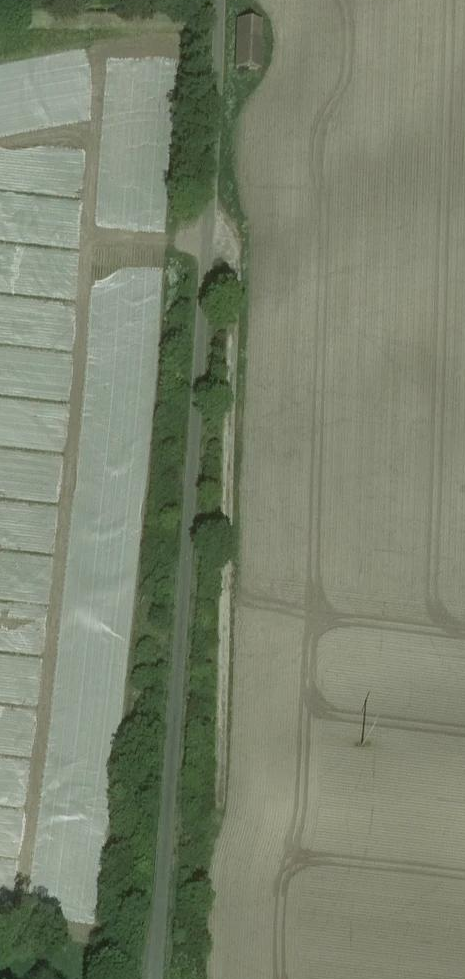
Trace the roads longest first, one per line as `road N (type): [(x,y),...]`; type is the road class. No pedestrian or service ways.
road 1 (unclassified): [(218,0),(153,978)]
road 2 (track): [(207,234),(228,238),(235,290),(221,811)]

